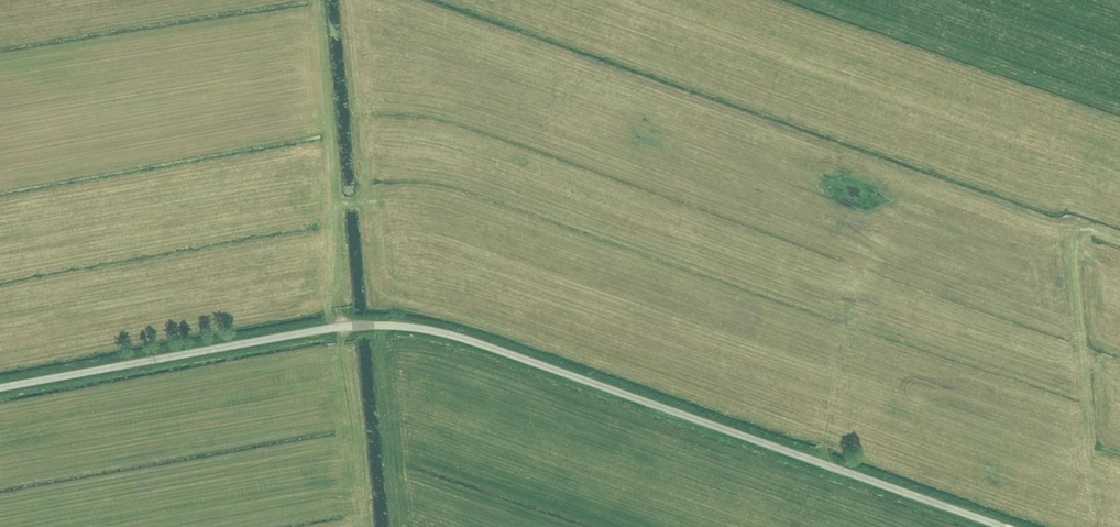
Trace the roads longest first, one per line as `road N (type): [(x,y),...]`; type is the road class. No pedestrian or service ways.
road 1 (unclassified): [(1003,526),(424,329),(348,325),(0,388)]
road 2 (track): [(348,325),(369,526)]

